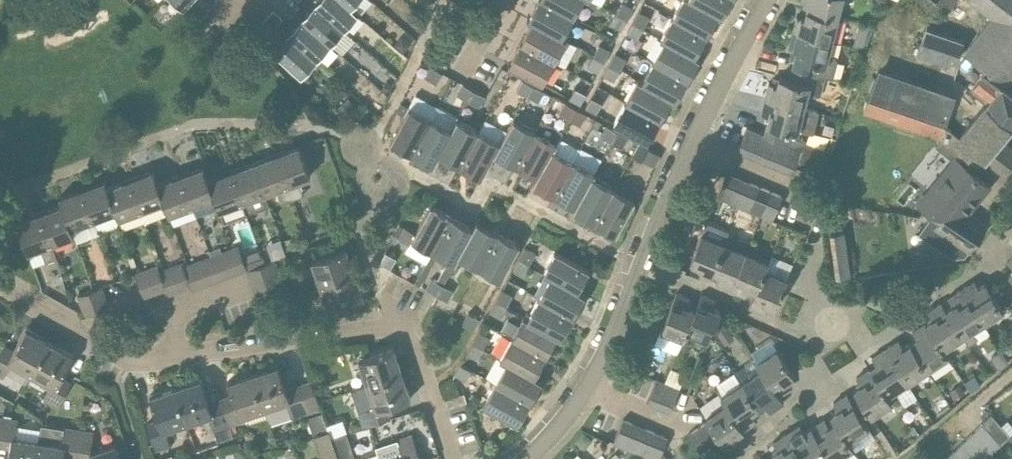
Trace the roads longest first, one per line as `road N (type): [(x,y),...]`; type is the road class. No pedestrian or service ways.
road 1 (residential): [(0,287),(129,358),(395,328),(413,343),(452,458)]
road 2 (residential): [(588,386),(692,140),(766,0)]
road 3 (residential): [(696,408),(676,423),(588,386)]

